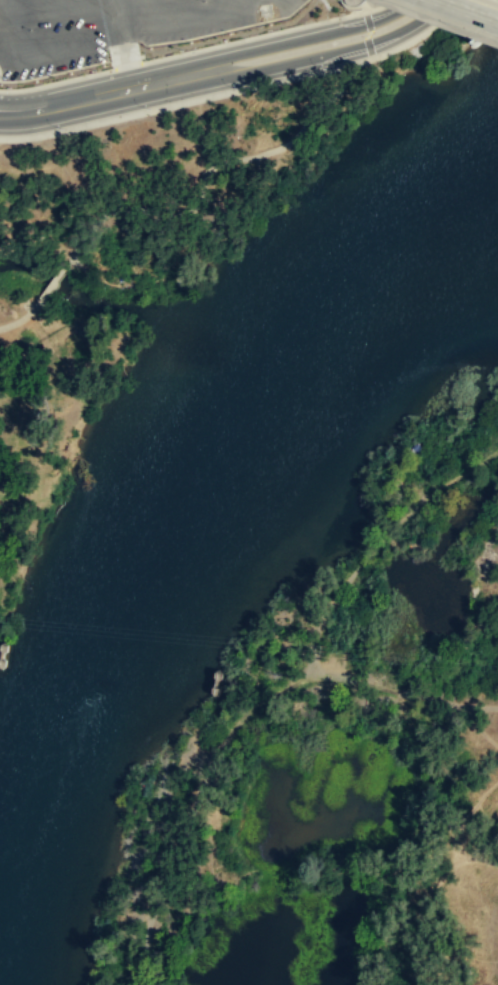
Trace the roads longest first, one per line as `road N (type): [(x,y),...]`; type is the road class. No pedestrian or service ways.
road 1 (secondary): [(415,0),(368,25),(231,54),(210,70)]
road 2 (secondary): [(210,70),(237,74),(367,43),(418,19)]
road 3 (secondary): [(0,113),(210,70)]
road 4 (track): [(497,709),(306,670)]

